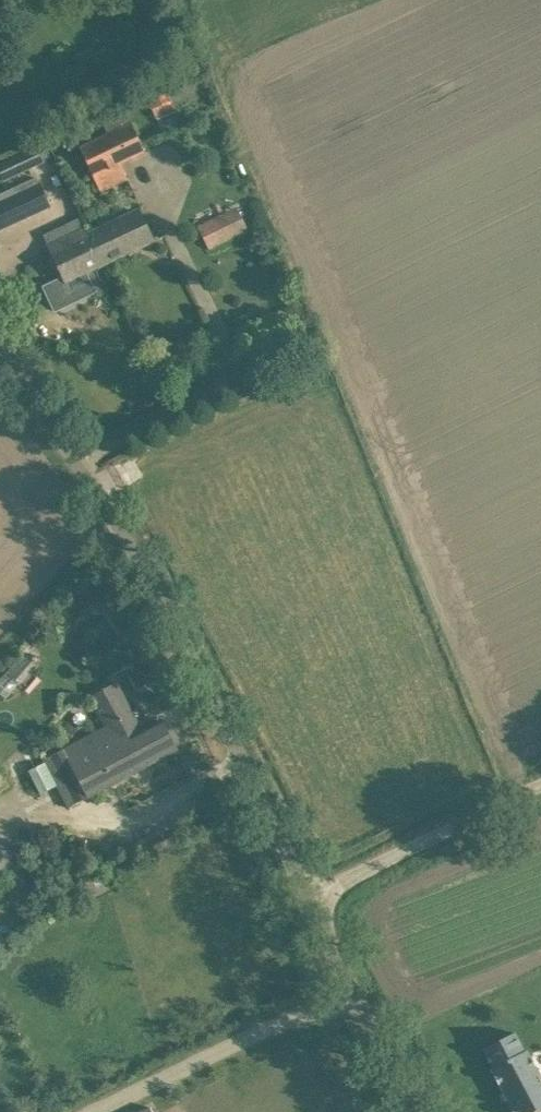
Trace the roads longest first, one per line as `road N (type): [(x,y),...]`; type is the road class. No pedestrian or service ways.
road 1 (unclassified): [(311,898),(127,538),(0,346)]
road 2 (unclassified): [(540,785),(311,898)]
road 3 (unclassified): [(415,1111),(311,898)]

